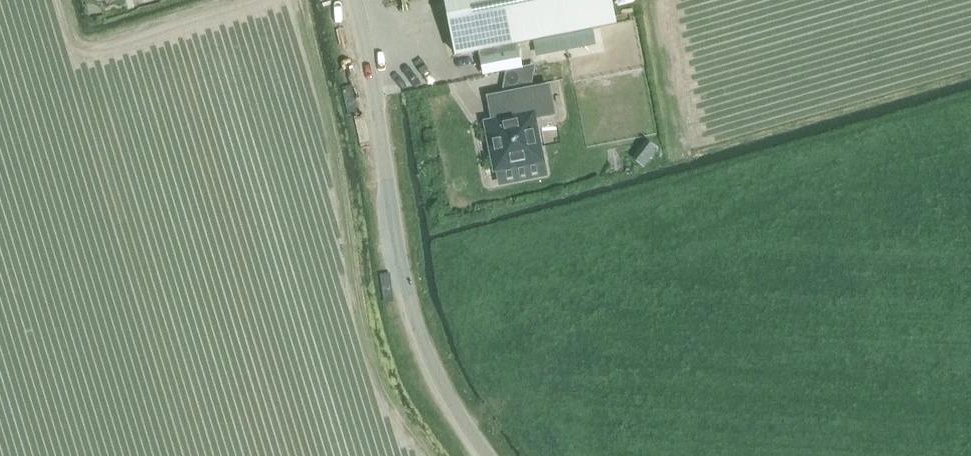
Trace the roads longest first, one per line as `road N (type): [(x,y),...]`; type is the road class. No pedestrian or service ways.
road 1 (unclassified): [(487,455),(445,395),(416,327),(353,0)]
road 2 (track): [(62,0),(75,40),(92,48),(240,0)]

